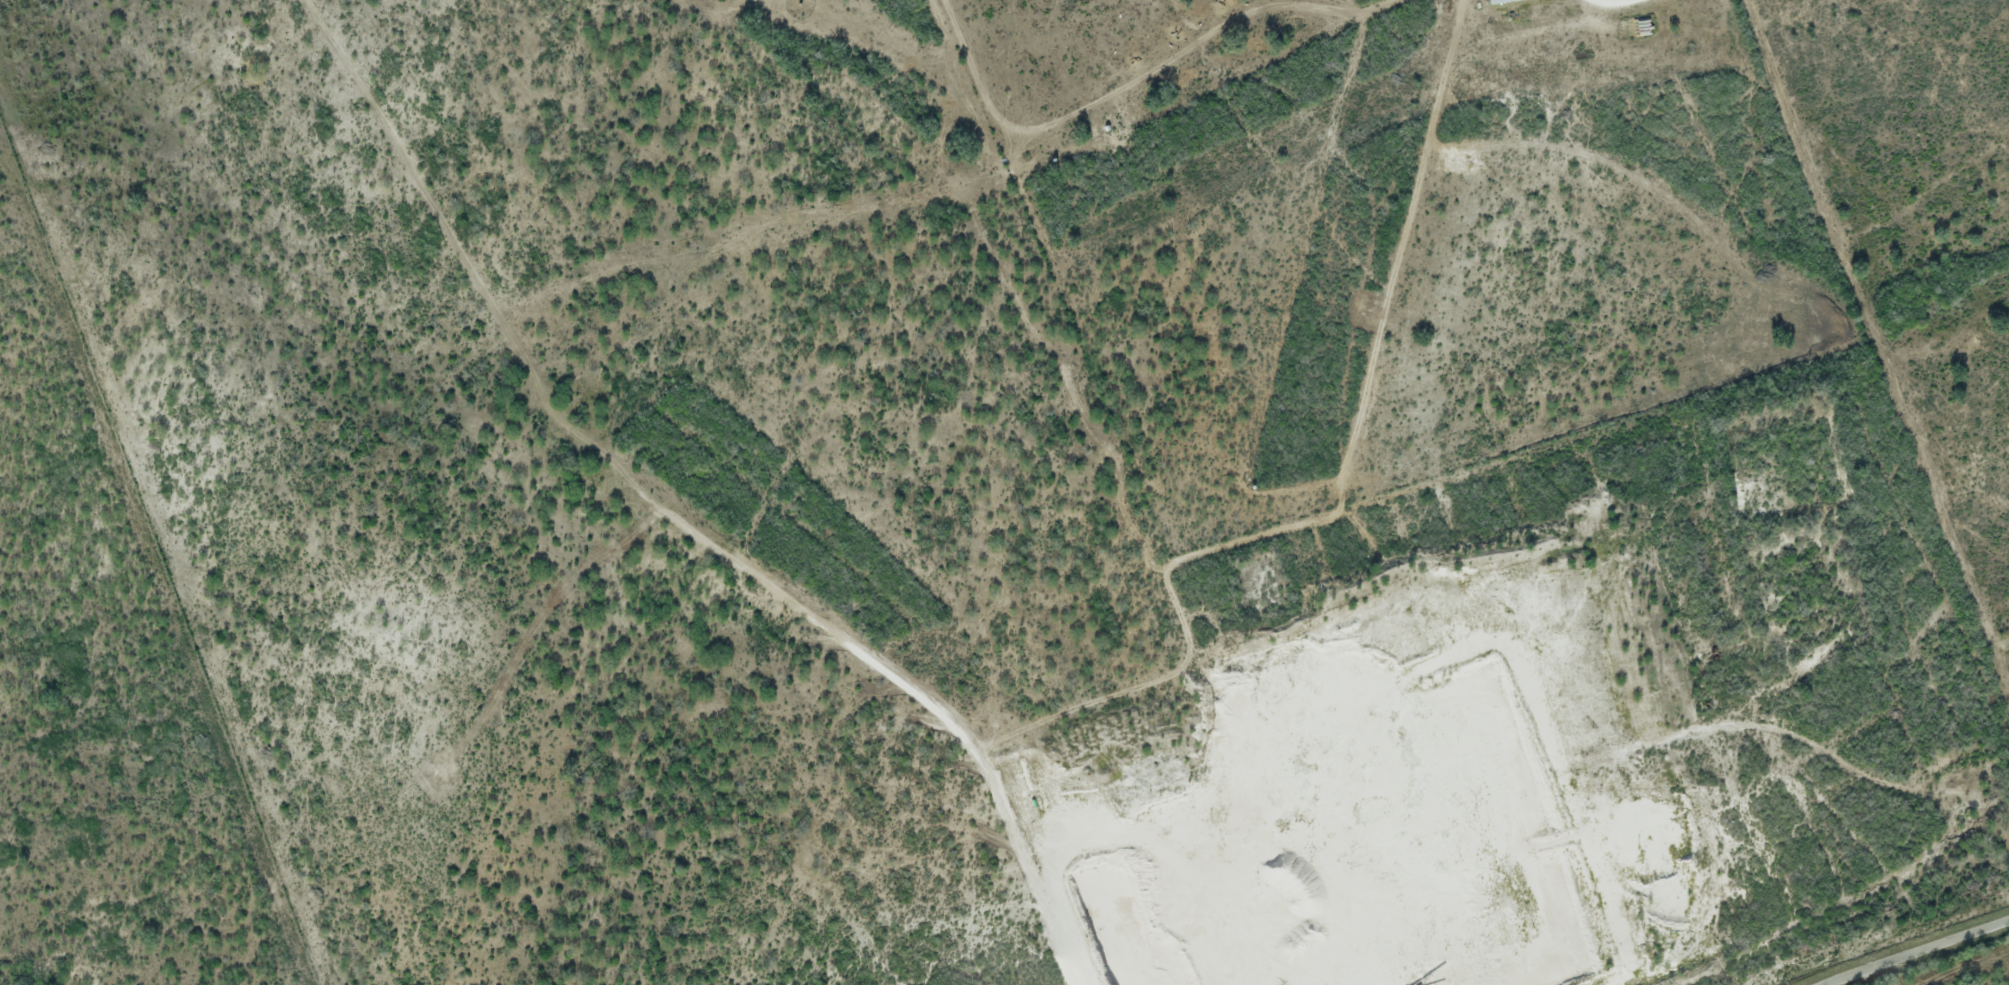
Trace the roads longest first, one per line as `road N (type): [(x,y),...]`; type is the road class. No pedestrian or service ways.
road 1 (residential): [(1834,984),(2008,924)]

